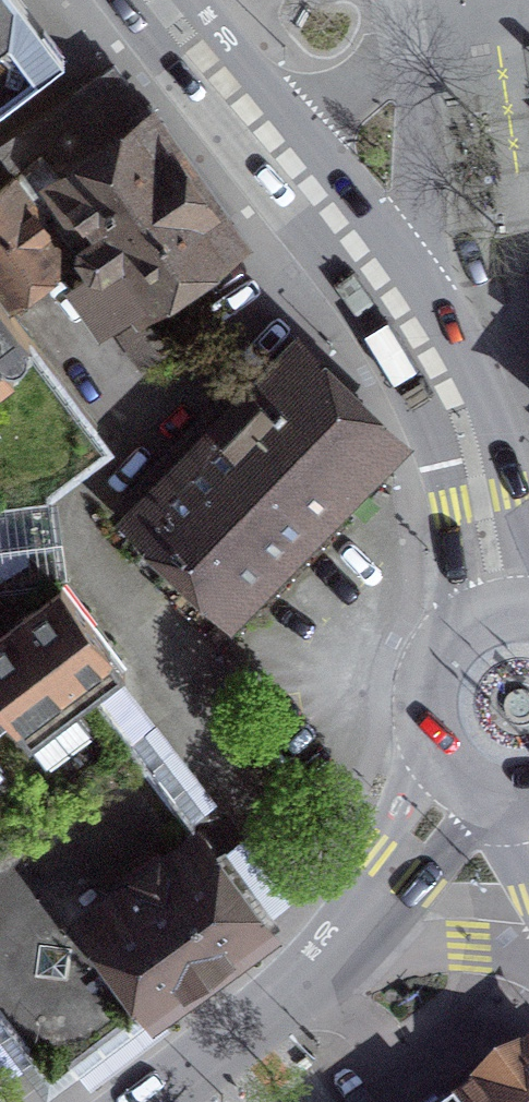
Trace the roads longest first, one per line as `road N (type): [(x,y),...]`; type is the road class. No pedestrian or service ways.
road 1 (primary): [(405,318),(457,409),(502,609)]
road 2 (residential): [(405,318),(418,243),(416,93),(404,48)]
road 3 (tertiary): [(462,780),(309,972)]
road 4 (tertiary): [(309,972),(412,948),(528,955)]
road 5 (primary): [(502,609),(454,635),(427,680),(430,734),(462,780)]
road 6 (primary): [(280,150),(405,318)]
road 7 (tertiary): [(309,972),(152,1101)]
road 8 (primary): [(155,0),(280,150)]
road 9 (residential): [(404,48),(280,150)]

